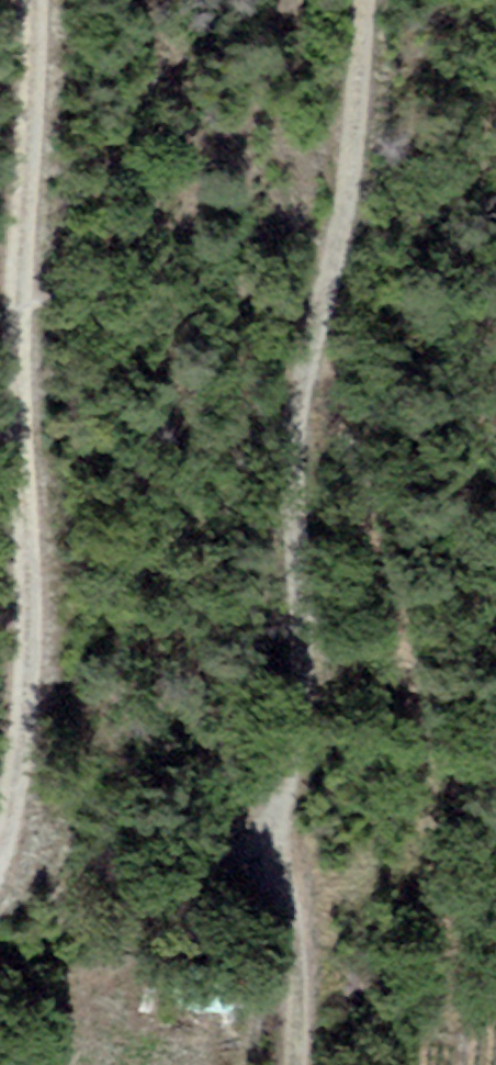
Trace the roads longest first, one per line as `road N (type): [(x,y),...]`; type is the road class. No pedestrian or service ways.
road 1 (track): [(363,0),(337,255),(301,489),(318,683),(281,838),(308,969),(301,1064)]
road 2 (track): [(50,0),(30,442),(49,581),(36,749),(0,869)]

